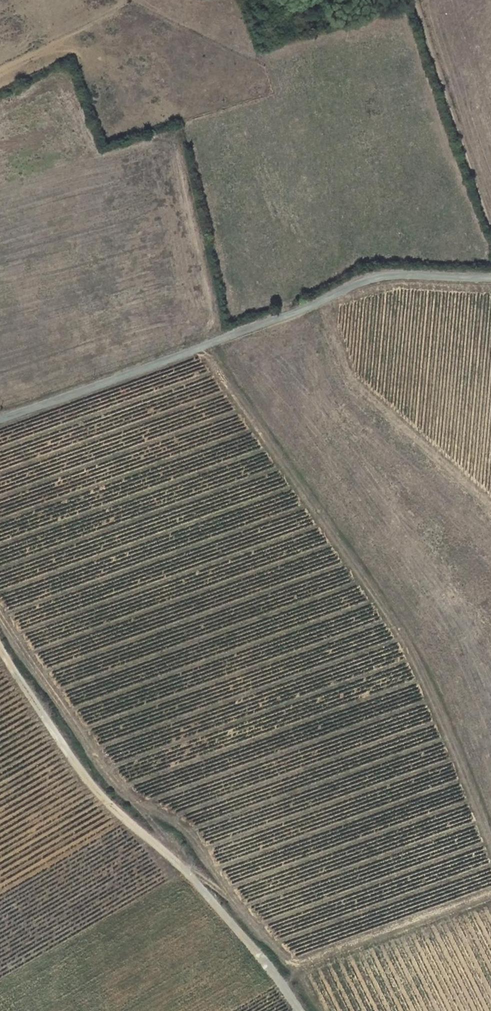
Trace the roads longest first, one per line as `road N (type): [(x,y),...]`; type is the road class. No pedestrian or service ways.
road 1 (unclassified): [(0,419),(366,280),(490,279)]
road 2 (track): [(302,1010),(197,881),(106,802),(0,646)]

